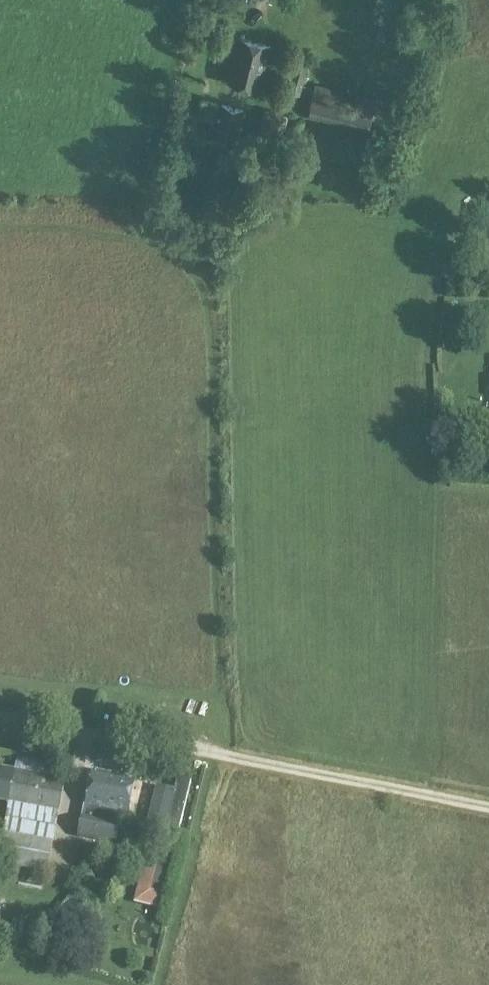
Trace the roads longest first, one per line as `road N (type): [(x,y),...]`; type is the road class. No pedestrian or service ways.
road 1 (track): [(488,807),(0,716)]

